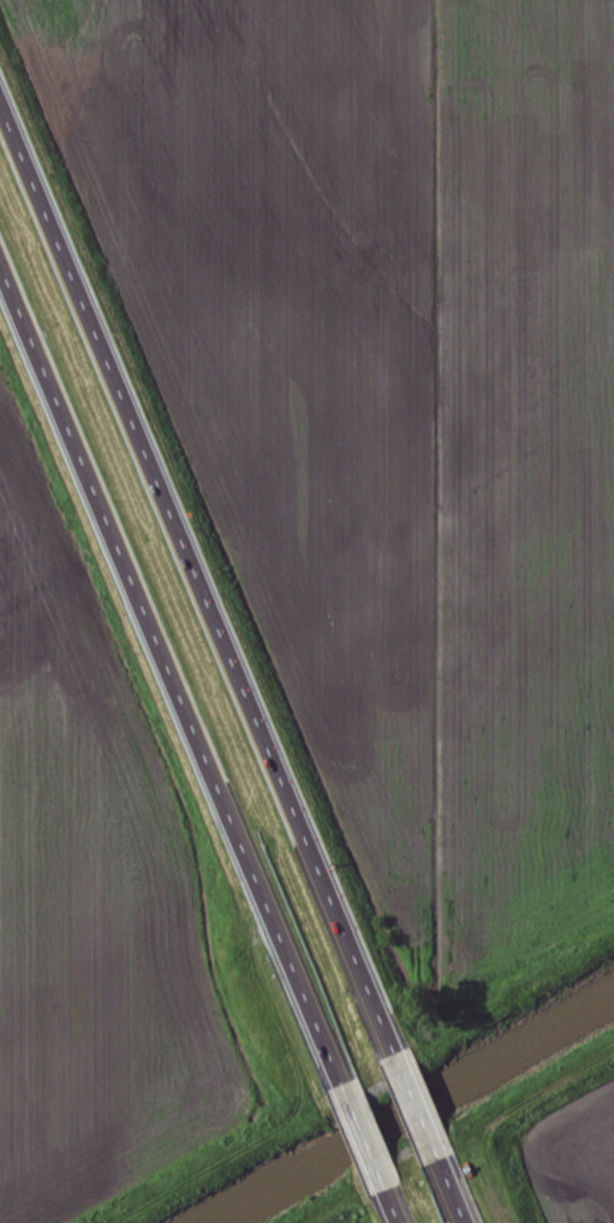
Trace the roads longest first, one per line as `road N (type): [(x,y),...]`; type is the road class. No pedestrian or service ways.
road 1 (trunk): [(393,1052),(0,101)]
road 2 (trunk): [(0,258),(341,1085)]

